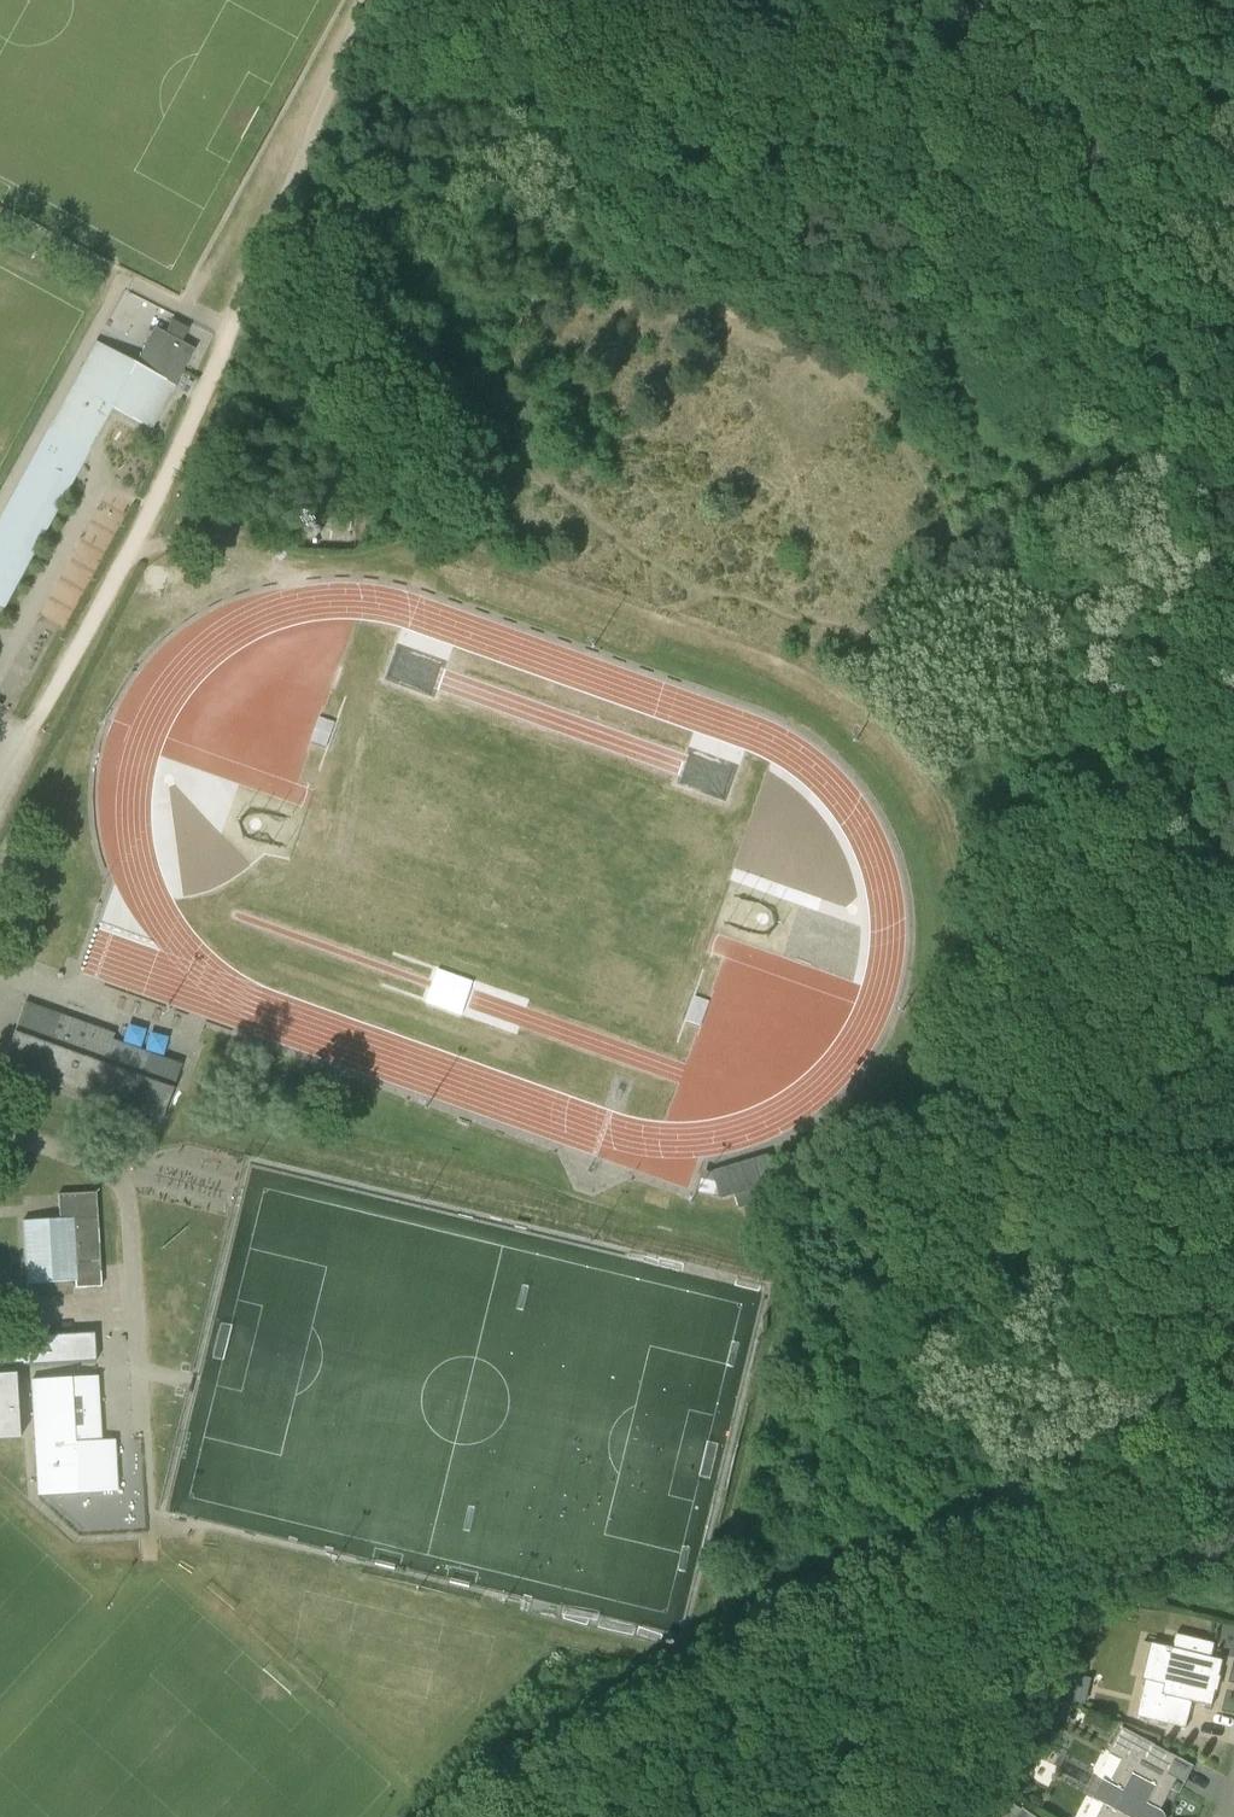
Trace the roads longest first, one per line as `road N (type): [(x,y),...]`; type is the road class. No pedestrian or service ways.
road 1 (unclassified): [(506,1816),(1015,1534),(1054,1503),(1151,1398),(1202,1319),(1233,1247)]

